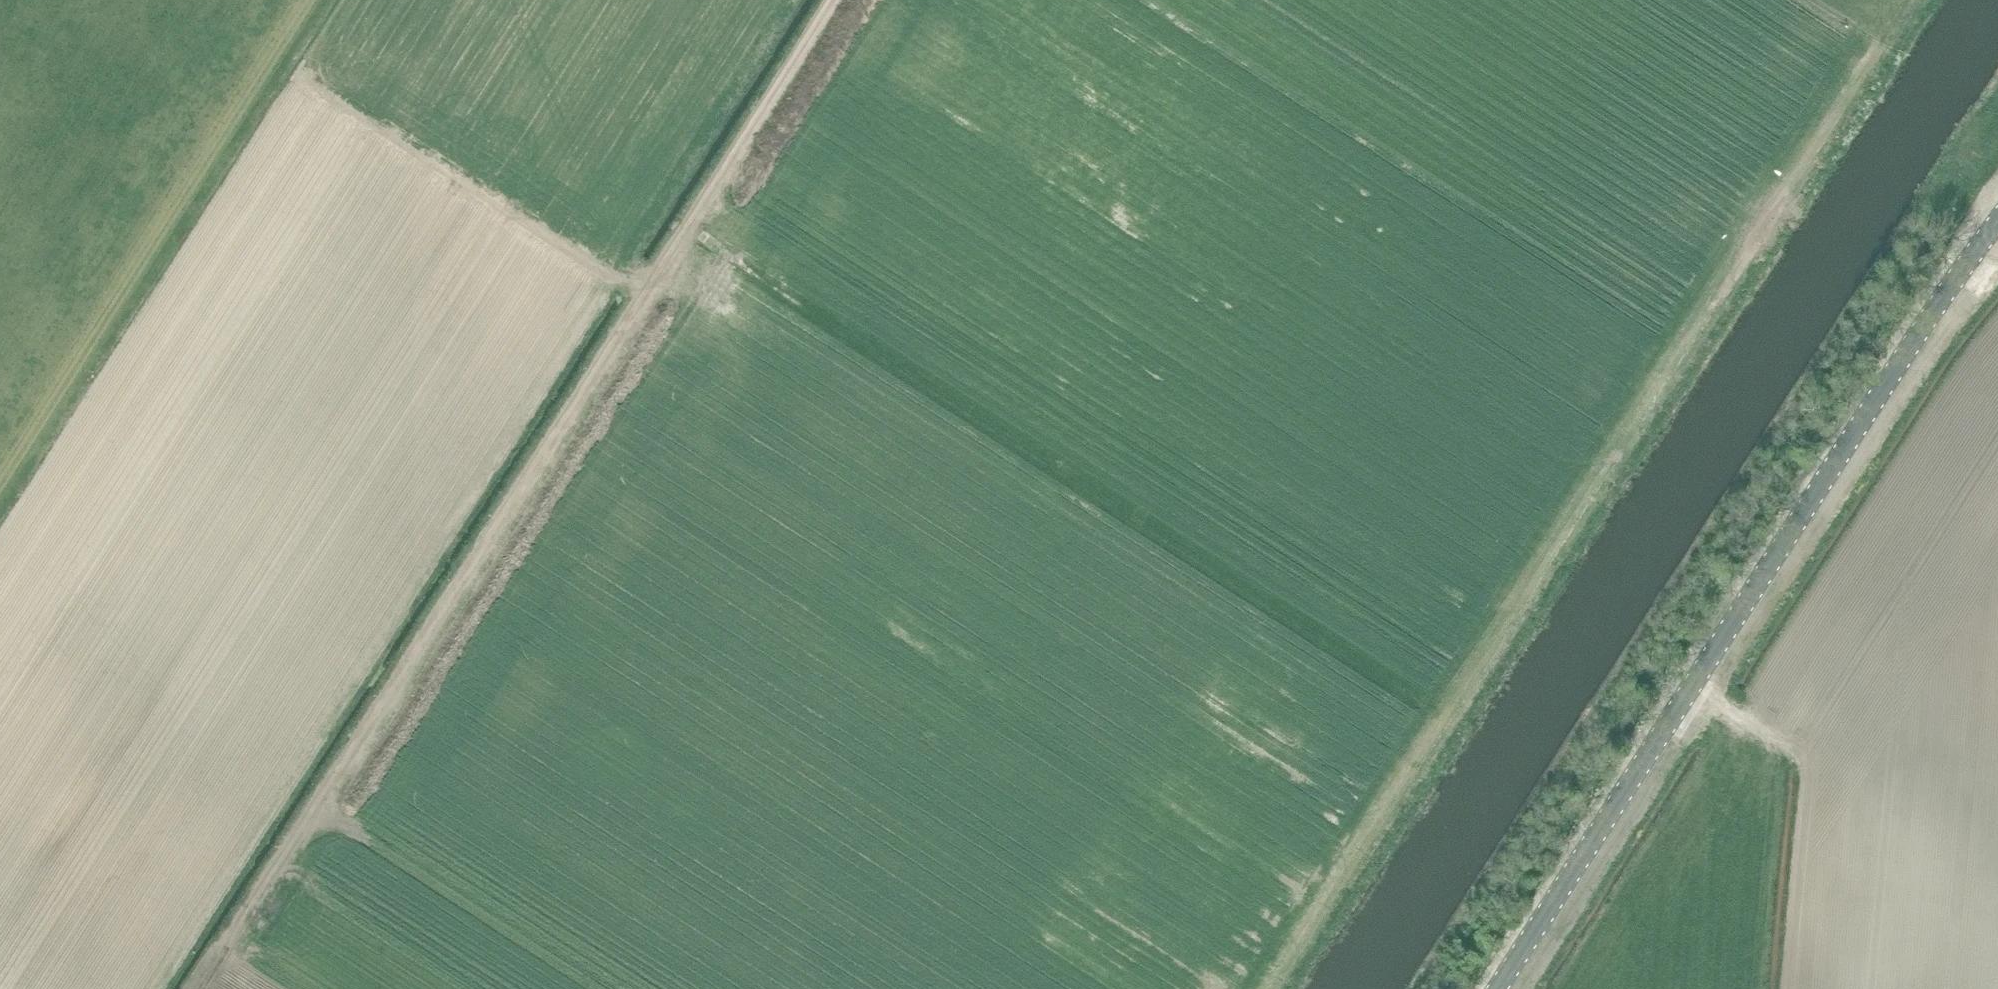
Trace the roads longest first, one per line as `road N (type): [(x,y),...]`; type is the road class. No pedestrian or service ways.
road 1 (unclassified): [(1497,988),(1997,214)]
road 2 (unclassified): [(638,312),(836,0)]

